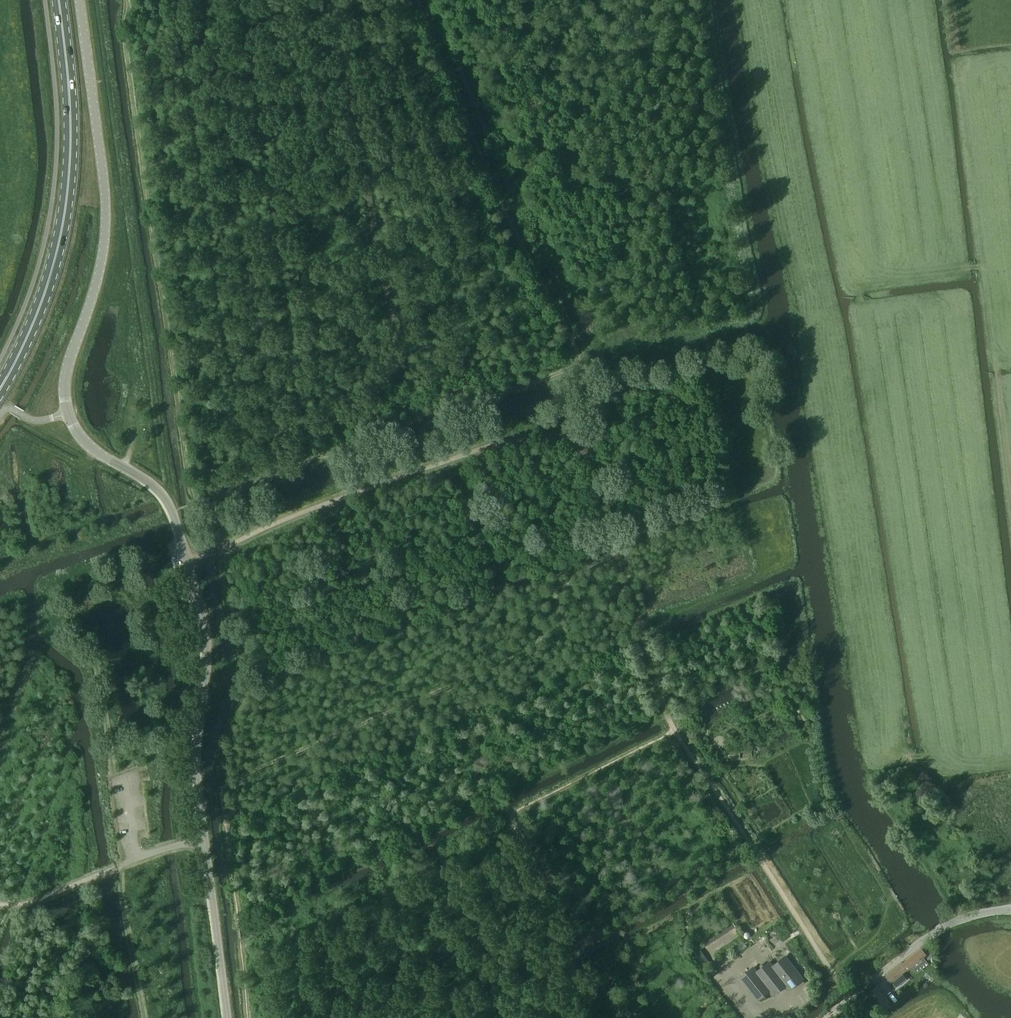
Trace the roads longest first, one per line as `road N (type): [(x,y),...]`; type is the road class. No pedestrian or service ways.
road 1 (tertiary): [(228,1017),(196,776),(201,614),(165,498),(88,444),(66,404),(65,375),(105,230),(79,0)]
road 2 (track): [(850,998),(672,728),(617,557)]
road 3 (track): [(579,431),(590,395),(581,367),(508,219),(417,0)]
road 4 (track): [(1010,477),(958,65)]
road 5 (track): [(187,563),(484,448),(579,431)]
road 6 (primary): [(0,388),(36,316),(65,210),(70,126),(58,0)]
road 7 (tertiary): [(826,1017),(945,925),(1010,910)]
road 8 (track): [(617,557),(579,431)]
road 9 (track): [(617,557),(737,512)]

